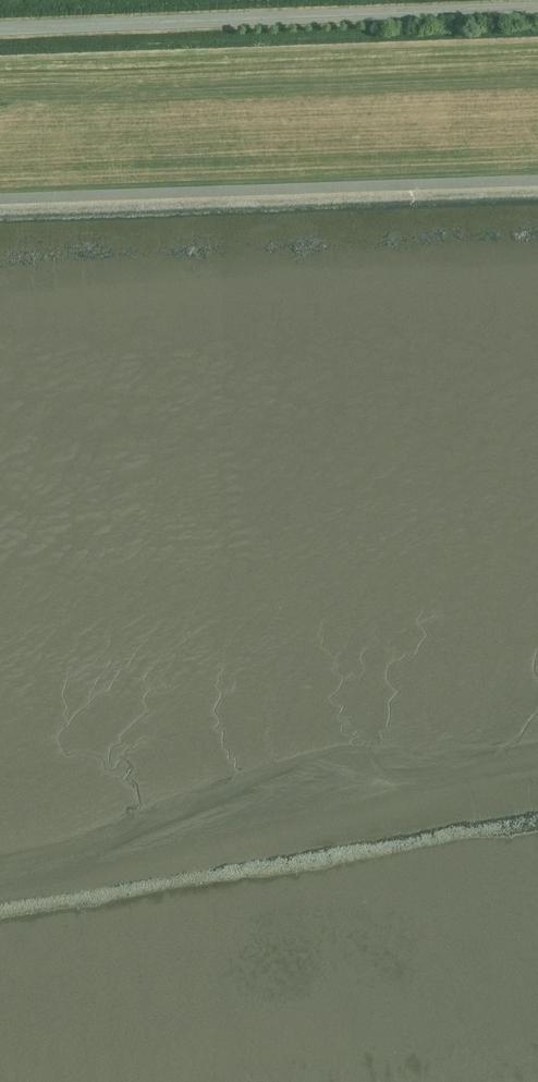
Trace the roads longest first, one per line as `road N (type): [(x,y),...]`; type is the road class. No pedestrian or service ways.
road 1 (track): [(537,181),(0,200)]
road 2 (residential): [(362,12),(0,27)]
road 3 (unclassified): [(537,7),(362,12)]

